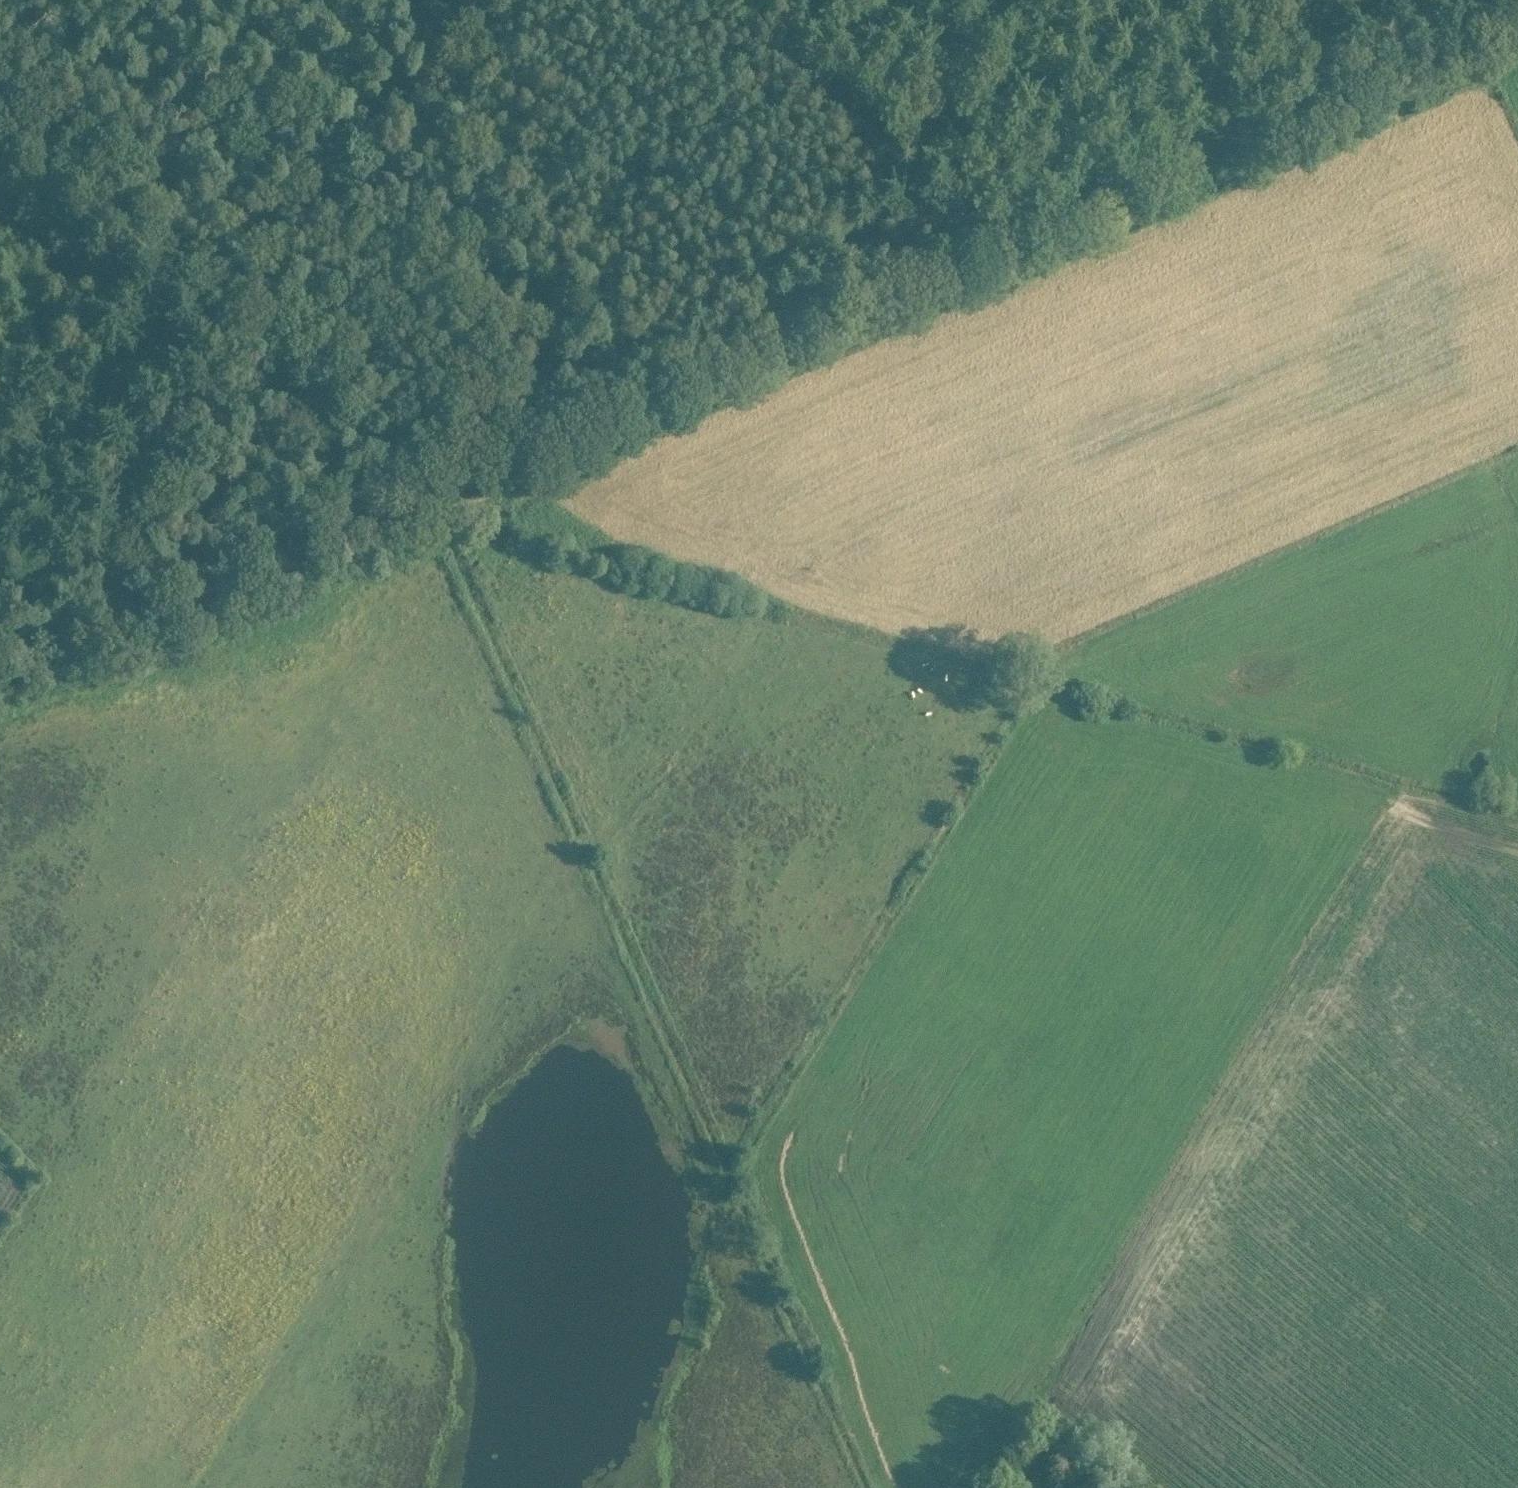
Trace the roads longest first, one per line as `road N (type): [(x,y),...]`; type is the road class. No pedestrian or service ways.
road 1 (track): [(1517,27),(1344,103)]

